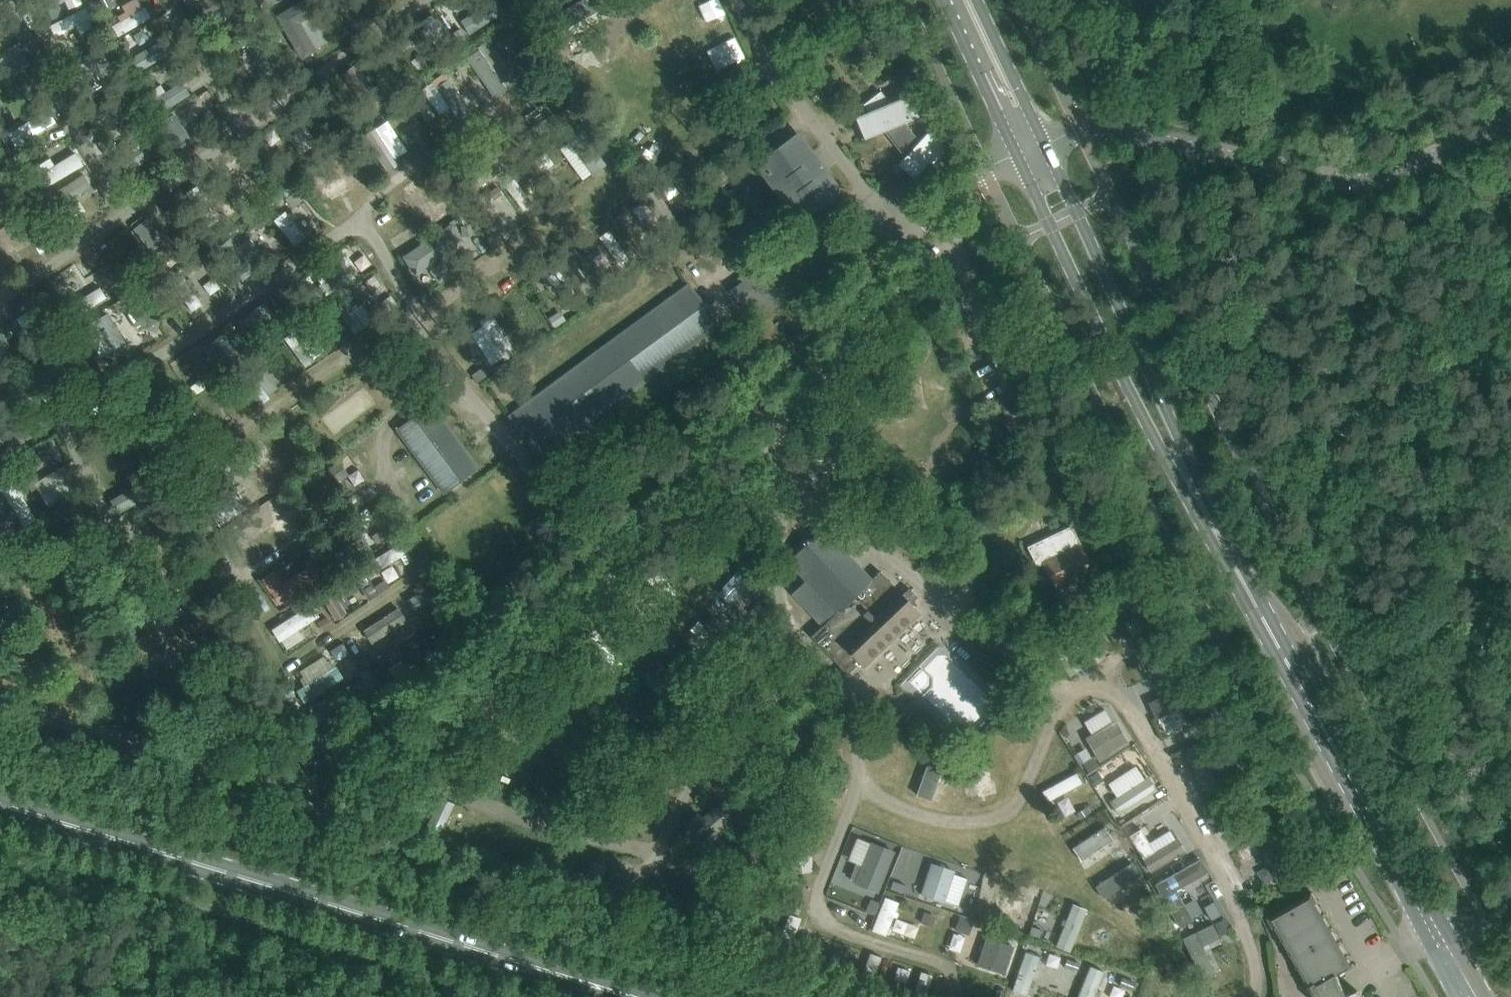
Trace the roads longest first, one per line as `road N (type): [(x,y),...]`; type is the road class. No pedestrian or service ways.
road 1 (primary): [(634,996),(0,803)]
road 2 (secondary): [(1473,996),(1188,480)]
road 3 (unclassified): [(1080,131),(1110,129),(1370,179),(1510,118)]
road 4 (secondary): [(1014,152),(1157,442),(1188,480)]
road 5 (secondary): [(1188,480),(1176,428),(1043,140)]
road 6 (secondary): [(943,0),(1014,152)]
road 7 (secondary): [(1043,140),(977,0)]

